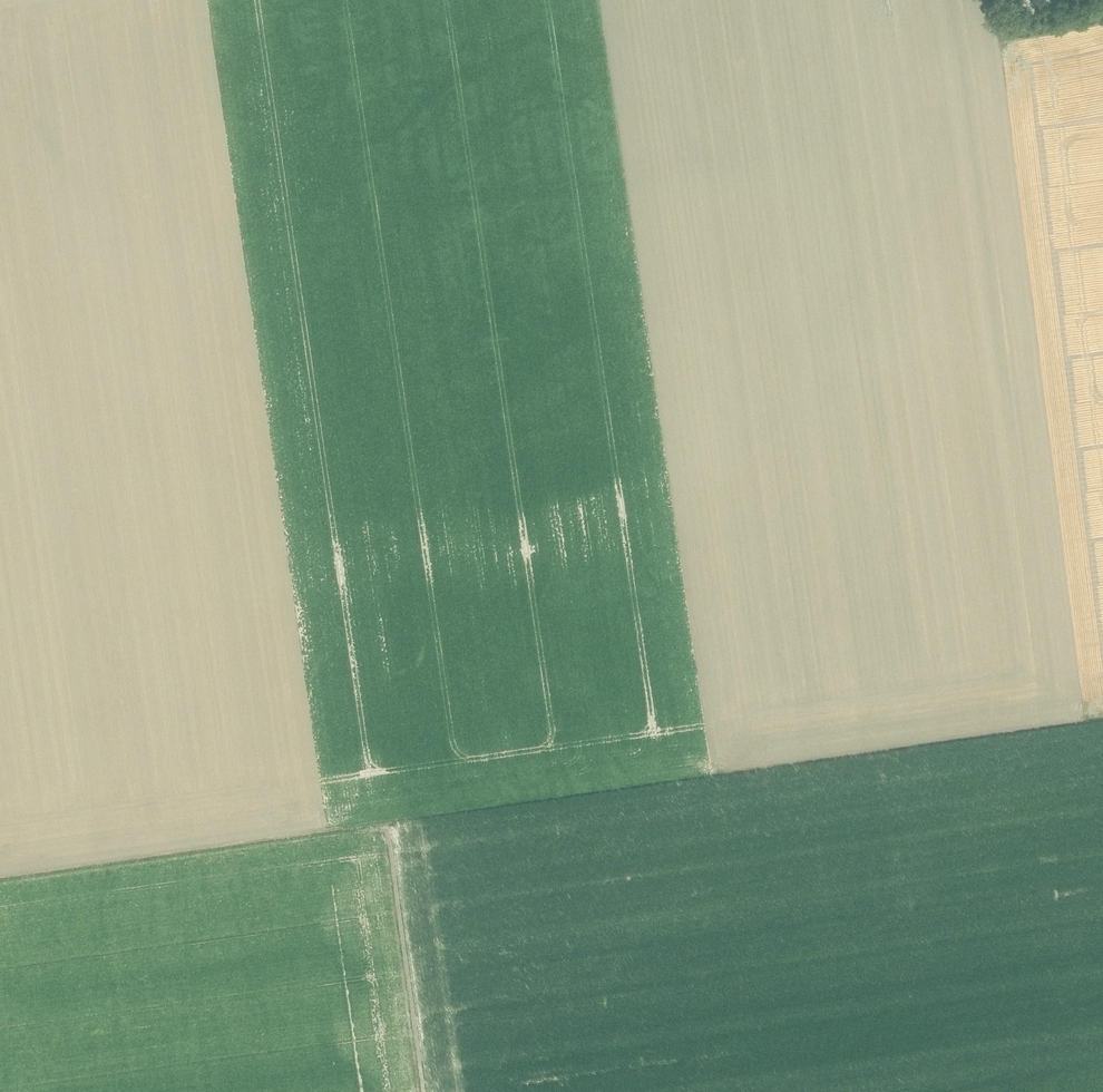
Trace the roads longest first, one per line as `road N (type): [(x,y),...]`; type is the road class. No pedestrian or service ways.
road 1 (track): [(425,1091),(388,827)]

